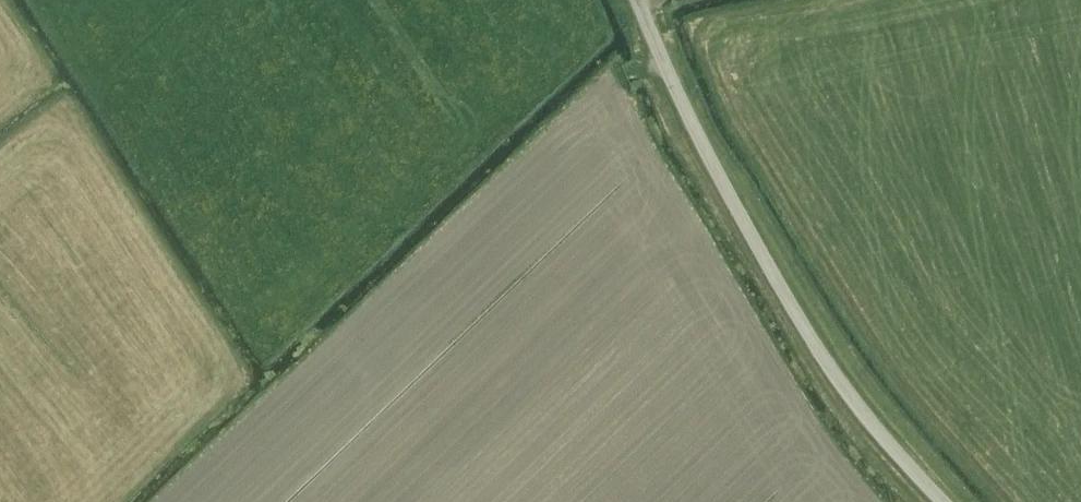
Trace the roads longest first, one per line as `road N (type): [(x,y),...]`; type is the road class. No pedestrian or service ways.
road 1 (unclassified): [(941,501),(852,400),(738,219),(638,0)]

